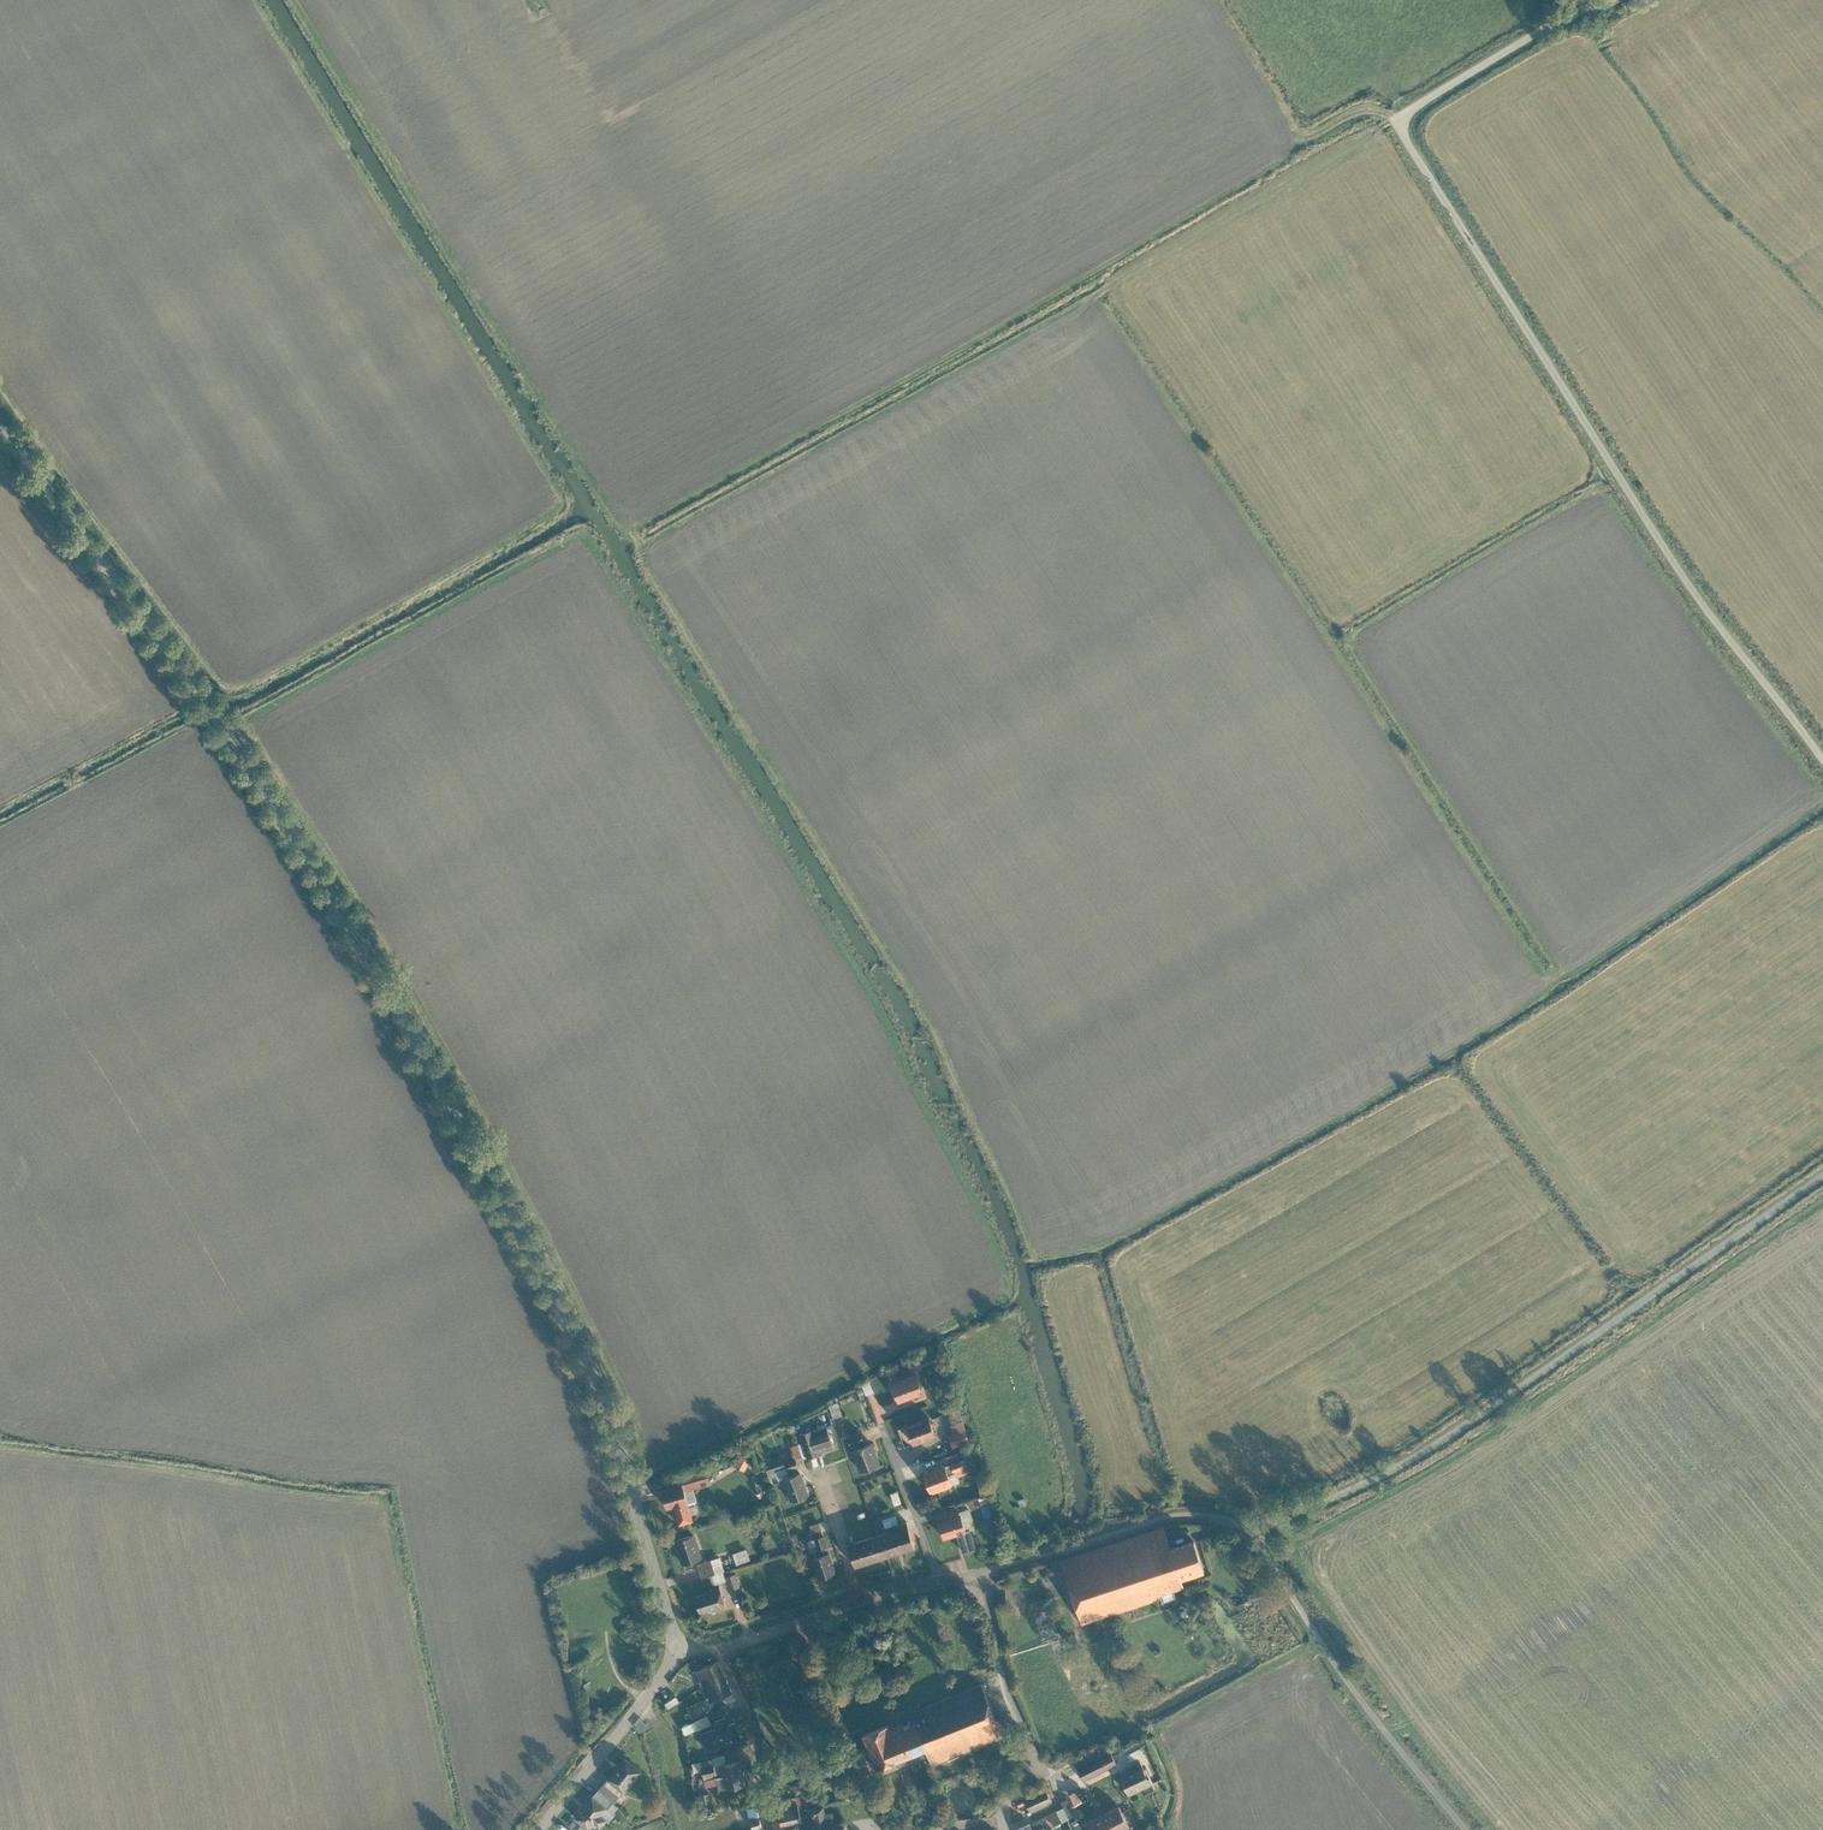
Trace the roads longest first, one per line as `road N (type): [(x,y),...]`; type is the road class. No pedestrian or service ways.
road 1 (tertiary): [(0,441),(212,714),(454,1106),(596,1375),(680,1650)]
road 2 (unclassified): [(1595,0),(1398,120),(1612,468),(1822,759)]
road 3 (unclassified): [(1822,1174),(1457,1428),(1366,1483),(1255,1530)]
road 4 (tertiary): [(1255,1530),(1171,1518),(983,1574)]
road 5 (residential): [(983,1574),(1032,1749),(1006,1821)]
road 6 (residential): [(680,1650),(541,1829)]
road 7 (tertiary): [(935,1582),(719,1650)]
road 8 (residential): [(767,1829),(754,1734),(719,1650)]
road 9 (residential): [(935,1582),(886,1430)]
road 10 (track): [(640,1707),(660,1734),(685,1829)]

